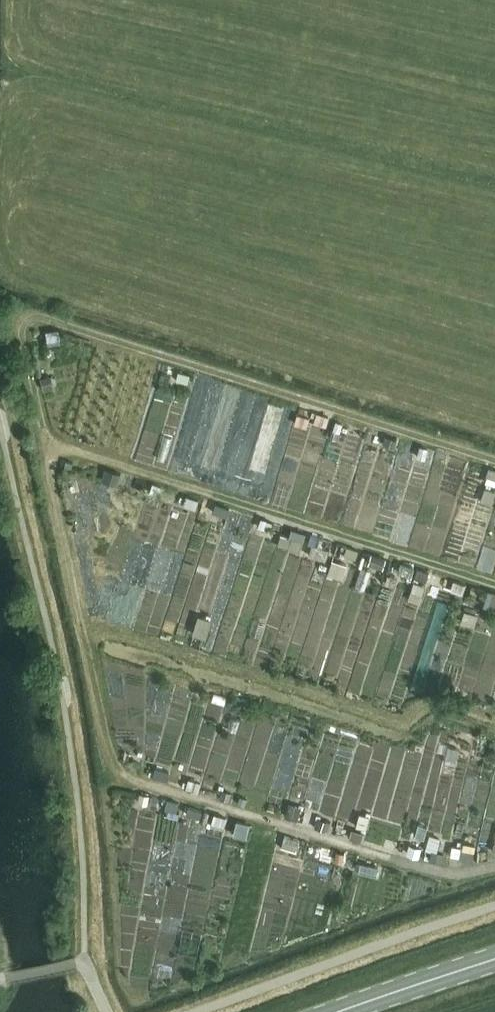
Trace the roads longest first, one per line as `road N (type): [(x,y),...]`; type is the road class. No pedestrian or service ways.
road 1 (track): [(494,584),(59,446),(43,428),(22,326),(43,318),(494,462)]
road 2 (track): [(494,864),(456,871),(416,865),(123,768),(109,736),(50,441)]
road 3 (secondary): [(336,1011),(494,959)]

